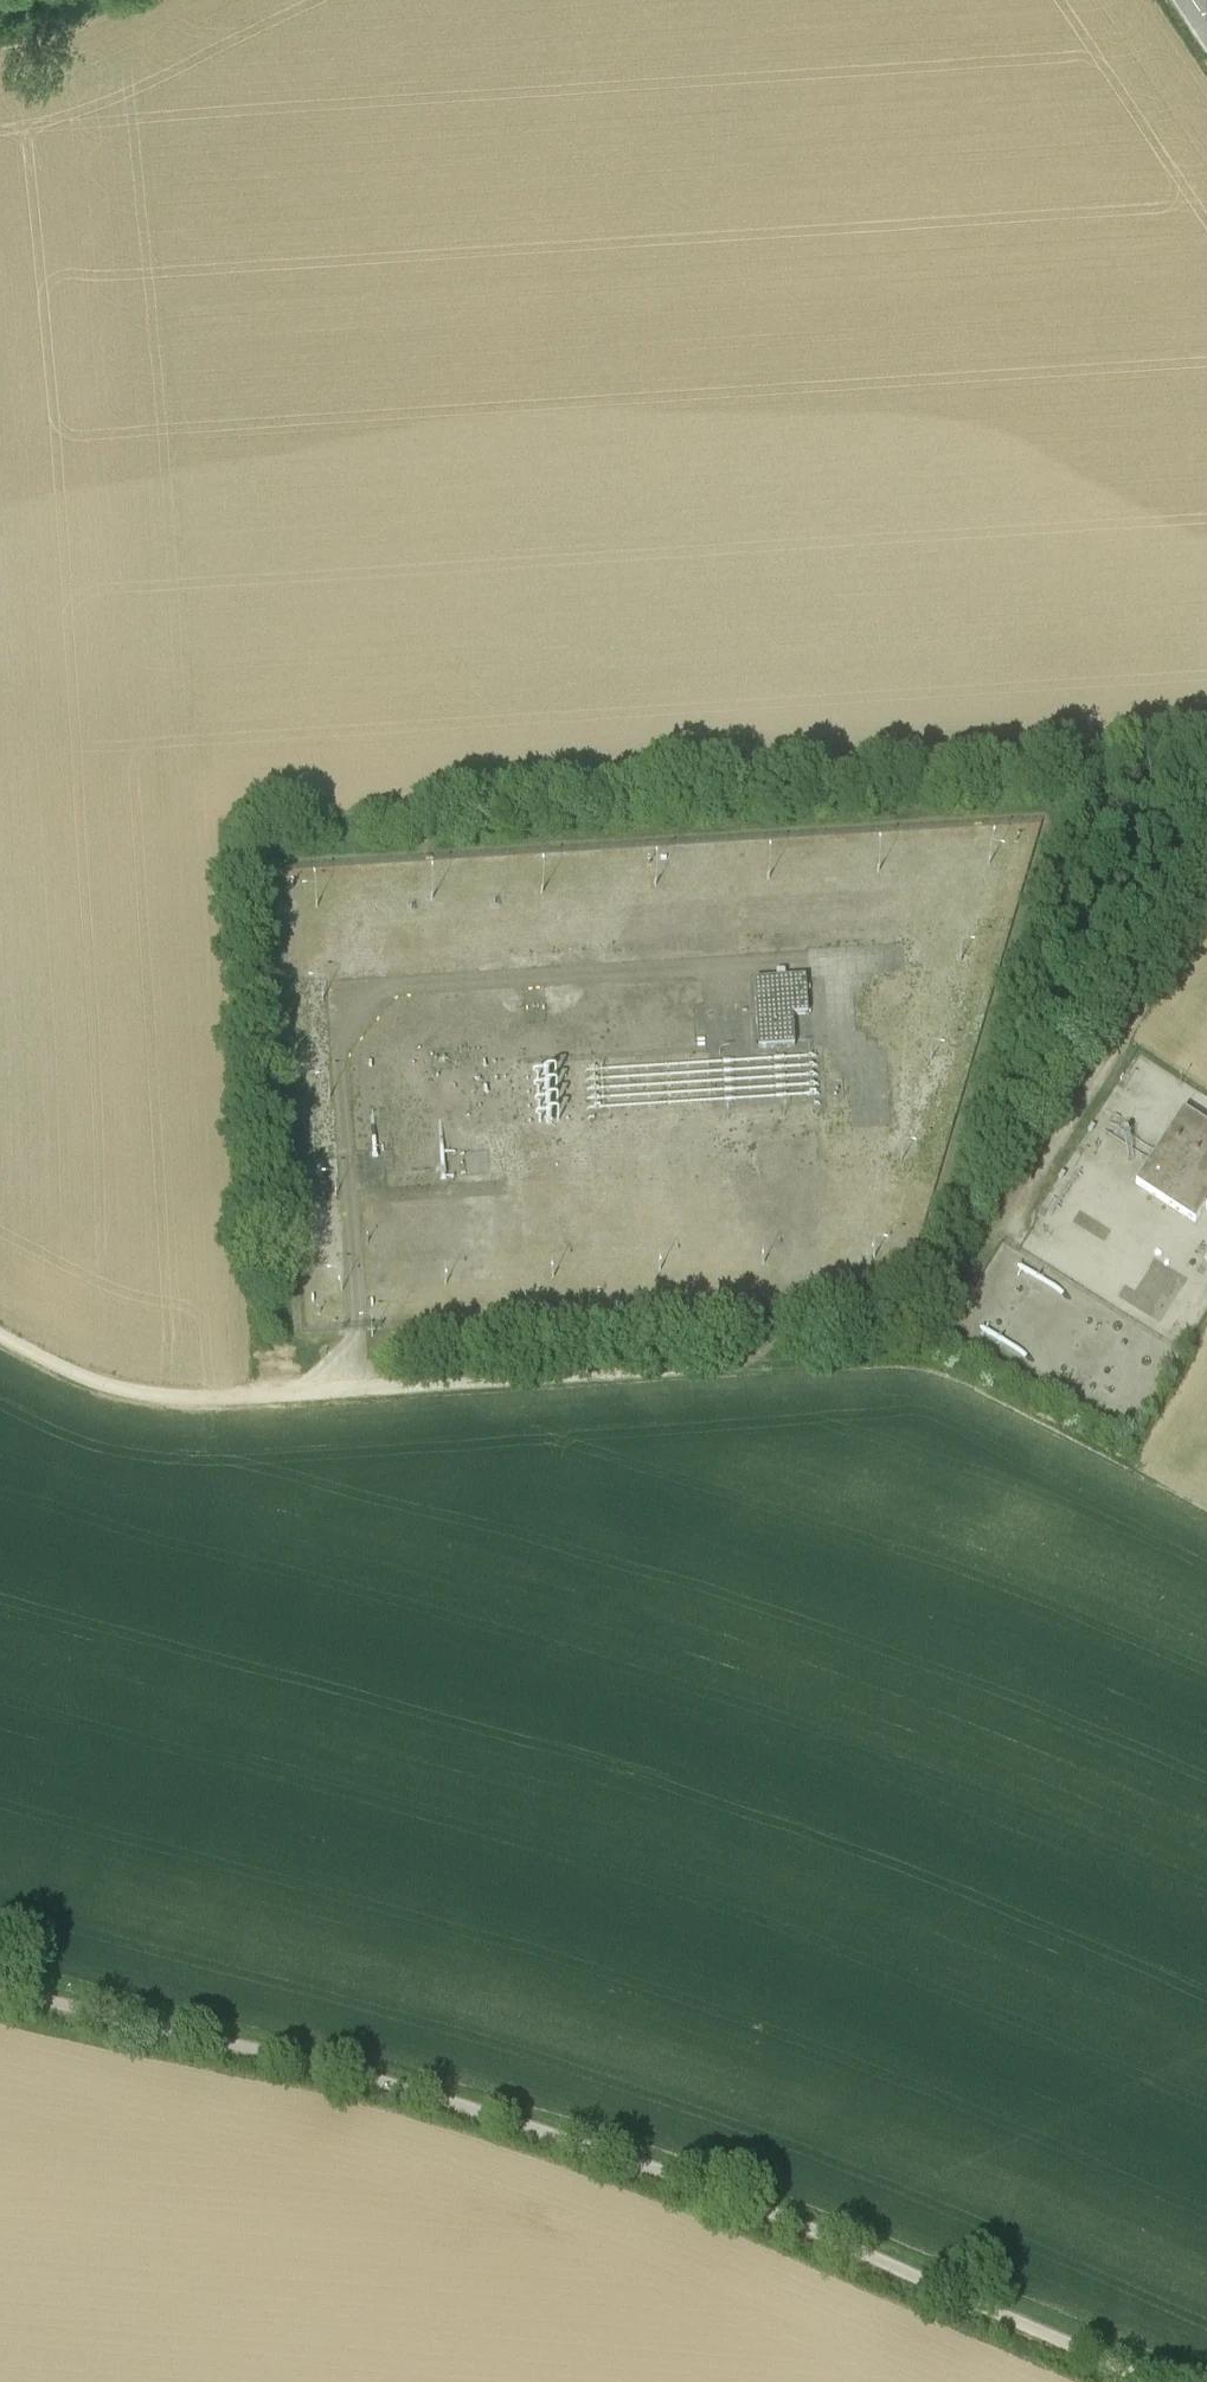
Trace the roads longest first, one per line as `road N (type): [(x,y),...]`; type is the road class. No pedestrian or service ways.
road 1 (unclassified): [(1152,2381),(683,2177),(411,2089),(0,1988)]
road 2 (track): [(1021,1237),(1000,1225),(1206,902)]

